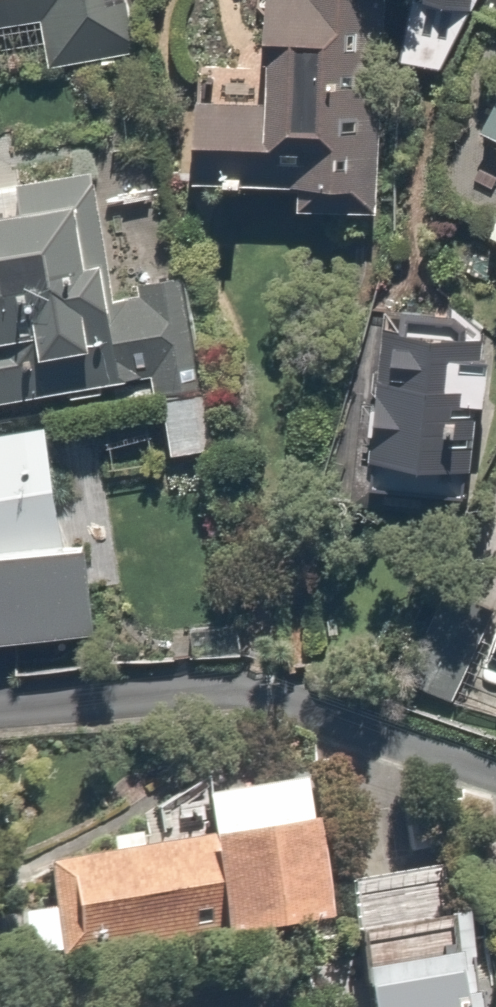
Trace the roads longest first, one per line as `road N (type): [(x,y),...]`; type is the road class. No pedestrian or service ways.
road 1 (residential): [(495,771),(263,688),(0,711)]

